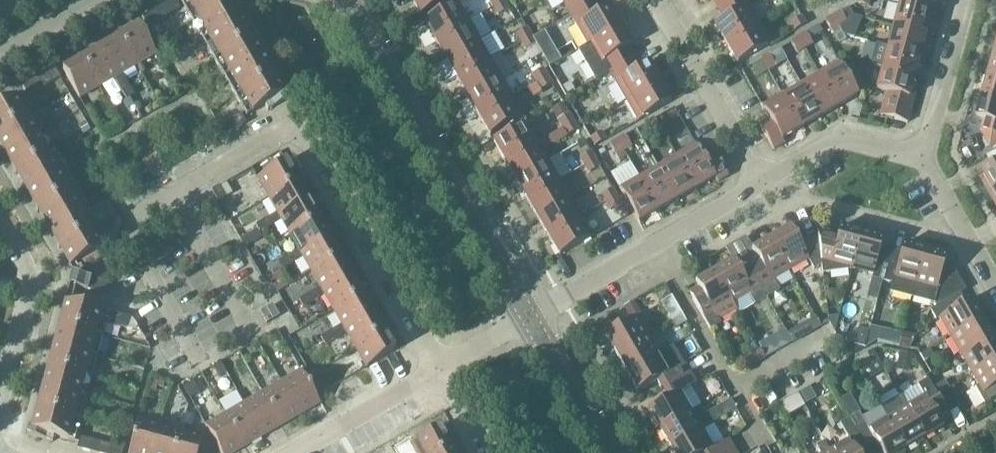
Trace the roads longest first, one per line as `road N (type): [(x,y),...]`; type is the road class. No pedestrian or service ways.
road 1 (tertiary): [(529,318),(347,0)]
road 2 (residential): [(440,370),(296,130)]
road 3 (residential): [(763,180),(659,0)]
road 4 (residential): [(0,399),(26,270),(0,218)]
road 5 (residential): [(763,180),(842,139),(923,159)]
road 6 (residential): [(440,370),(296,452)]
road 7 (residential): [(923,159),(964,0)]
road 8 (residential): [(735,387),(652,247)]
road 9 (tertiary): [(605,452),(529,318)]
road 10 (residential): [(995,290),(923,159)]
road 11 (residential): [(529,318),(652,247)]
road 12 (residential): [(652,247),(763,180)]

